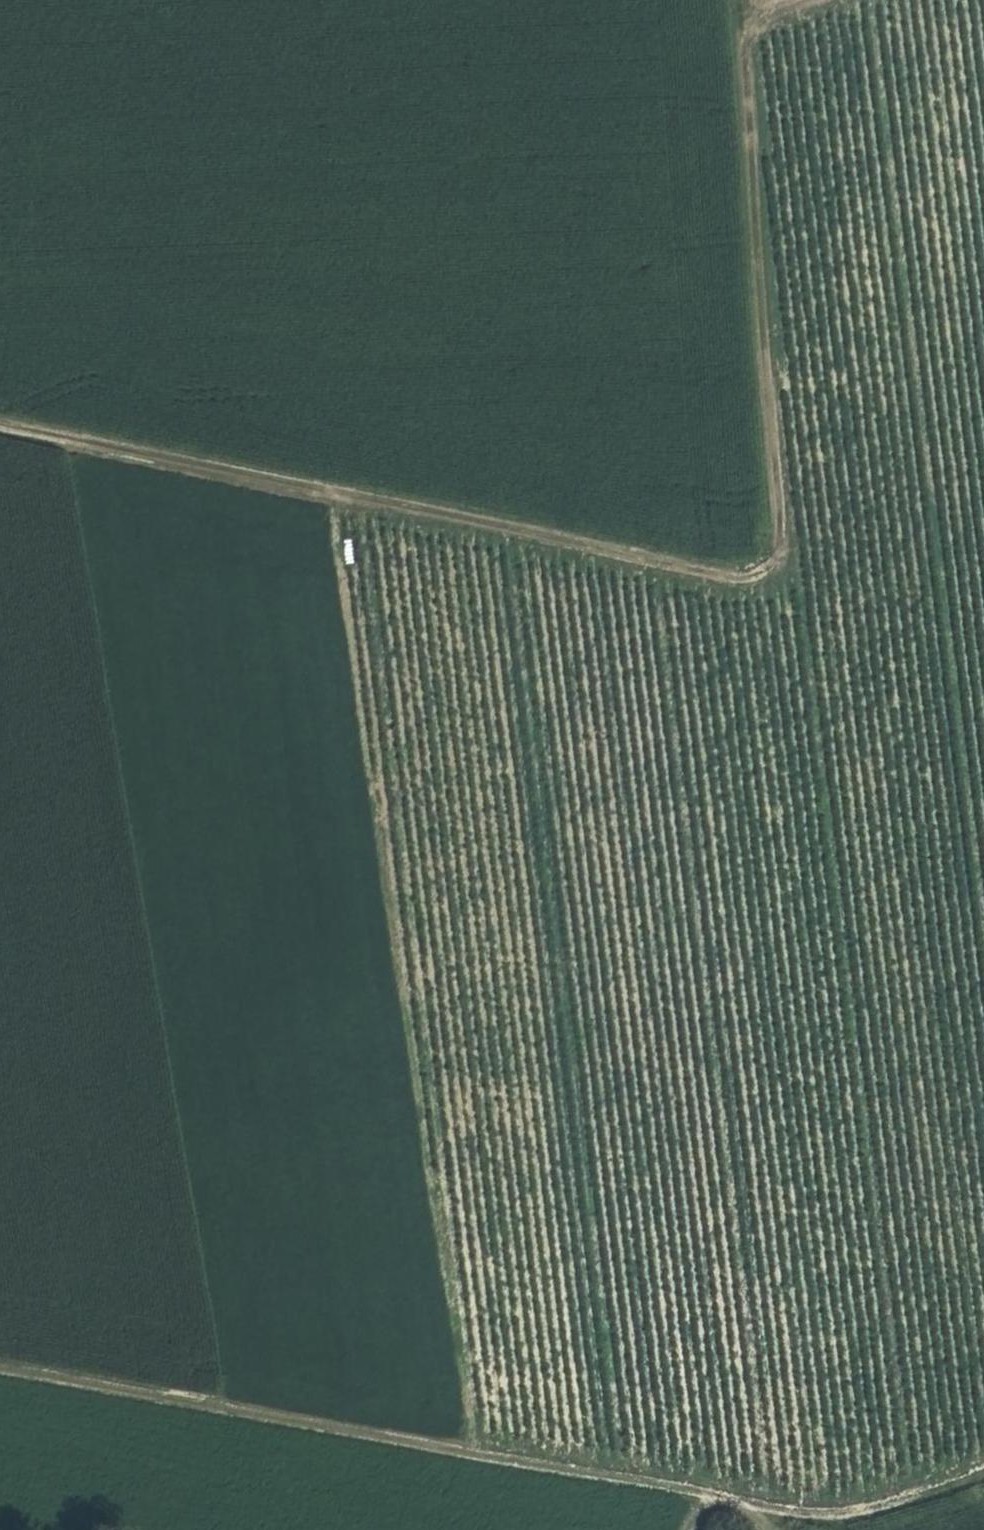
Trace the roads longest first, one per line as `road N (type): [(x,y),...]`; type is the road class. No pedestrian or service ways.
road 1 (track): [(0,436),(739,583),(762,581),(774,571),(777,545),(739,0)]
road 2 (track): [(983,1468),(856,1513),(810,1518),(0,1373)]

